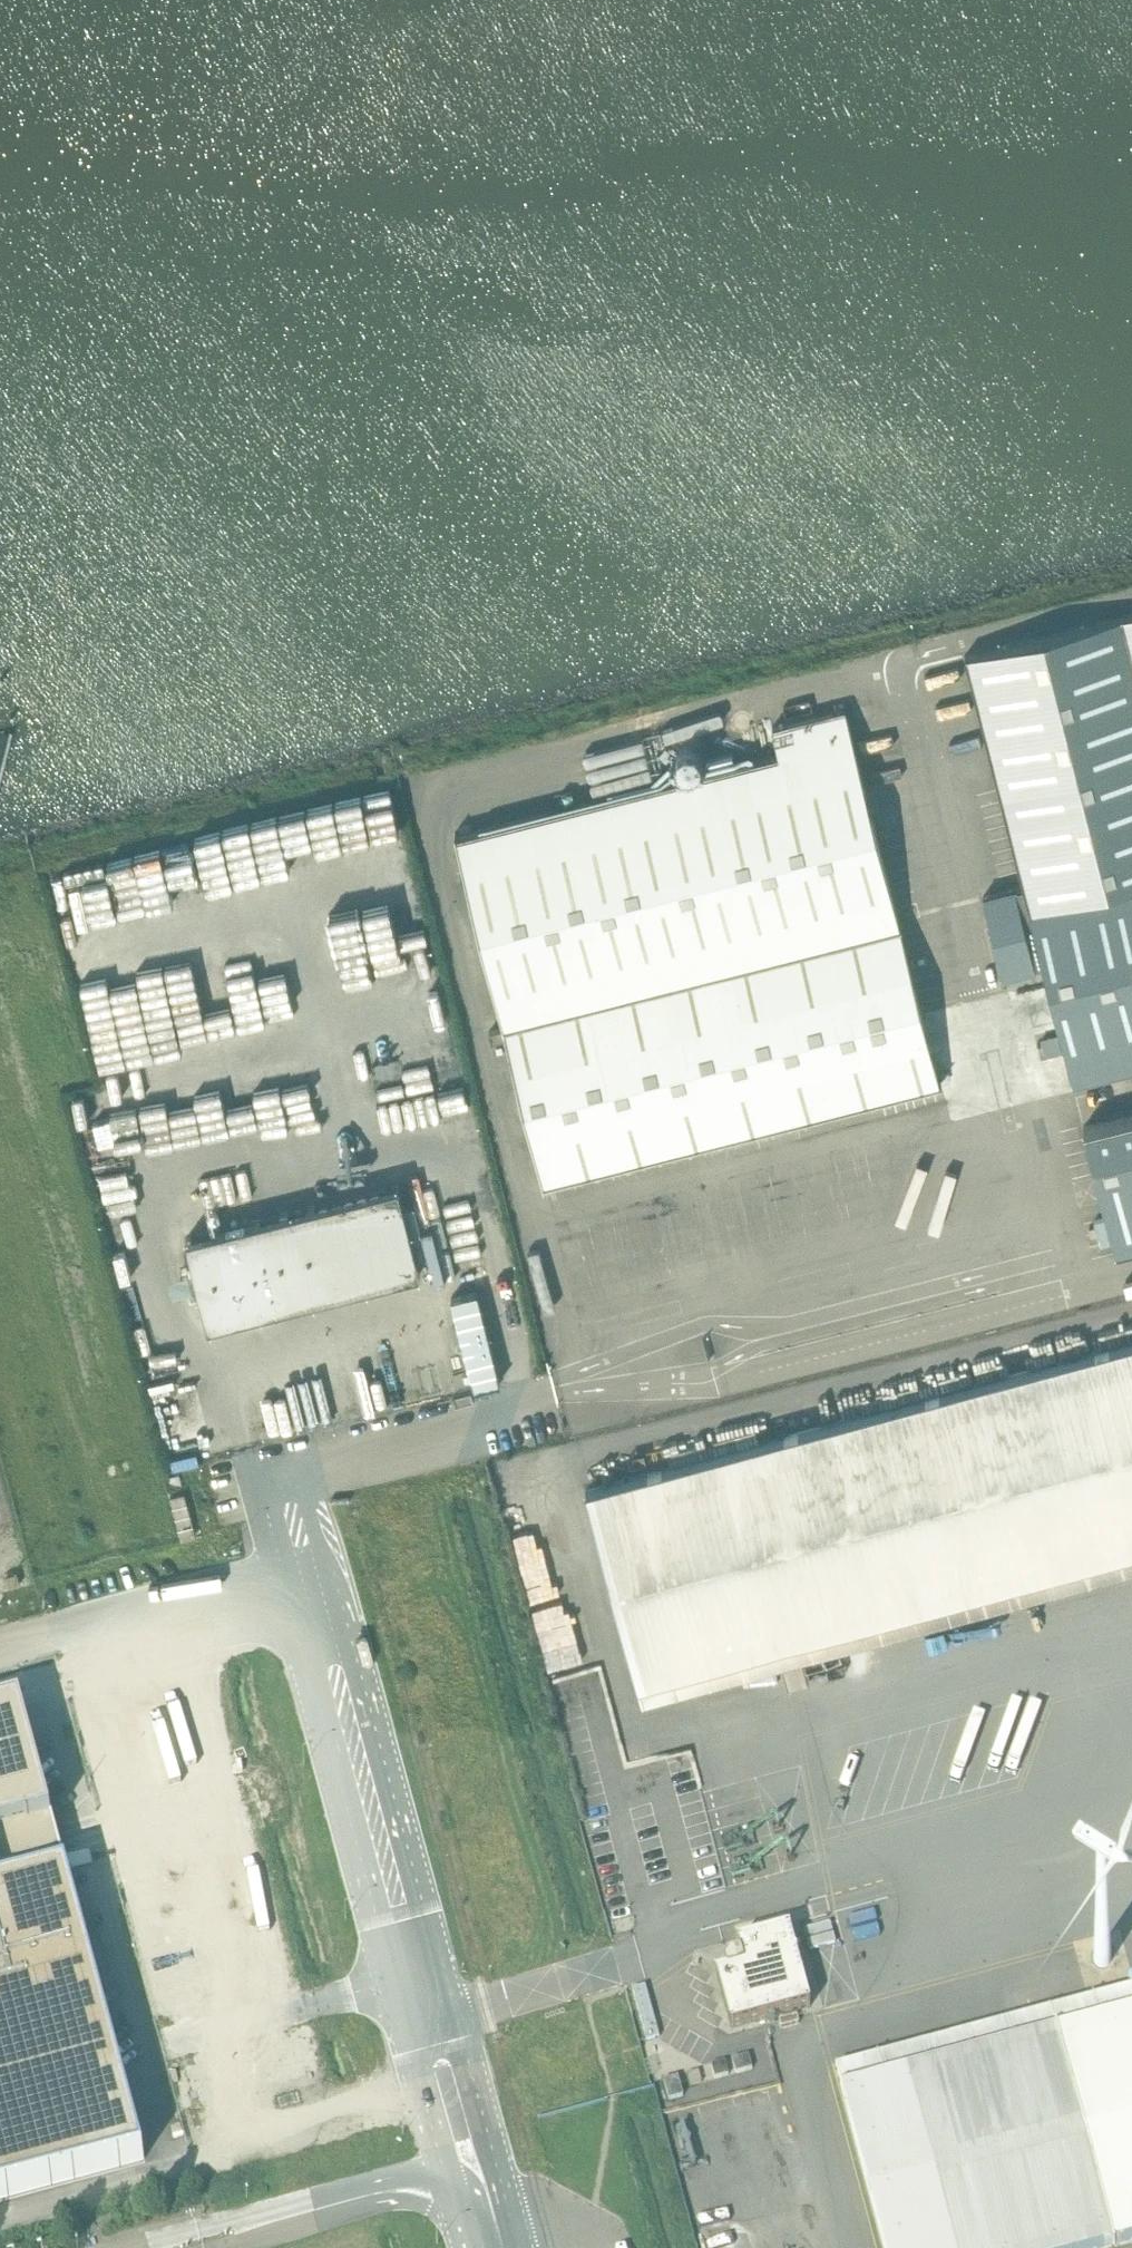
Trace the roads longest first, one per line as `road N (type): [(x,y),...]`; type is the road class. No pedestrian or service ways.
road 1 (unclassified): [(495,2247),(287,1485)]

